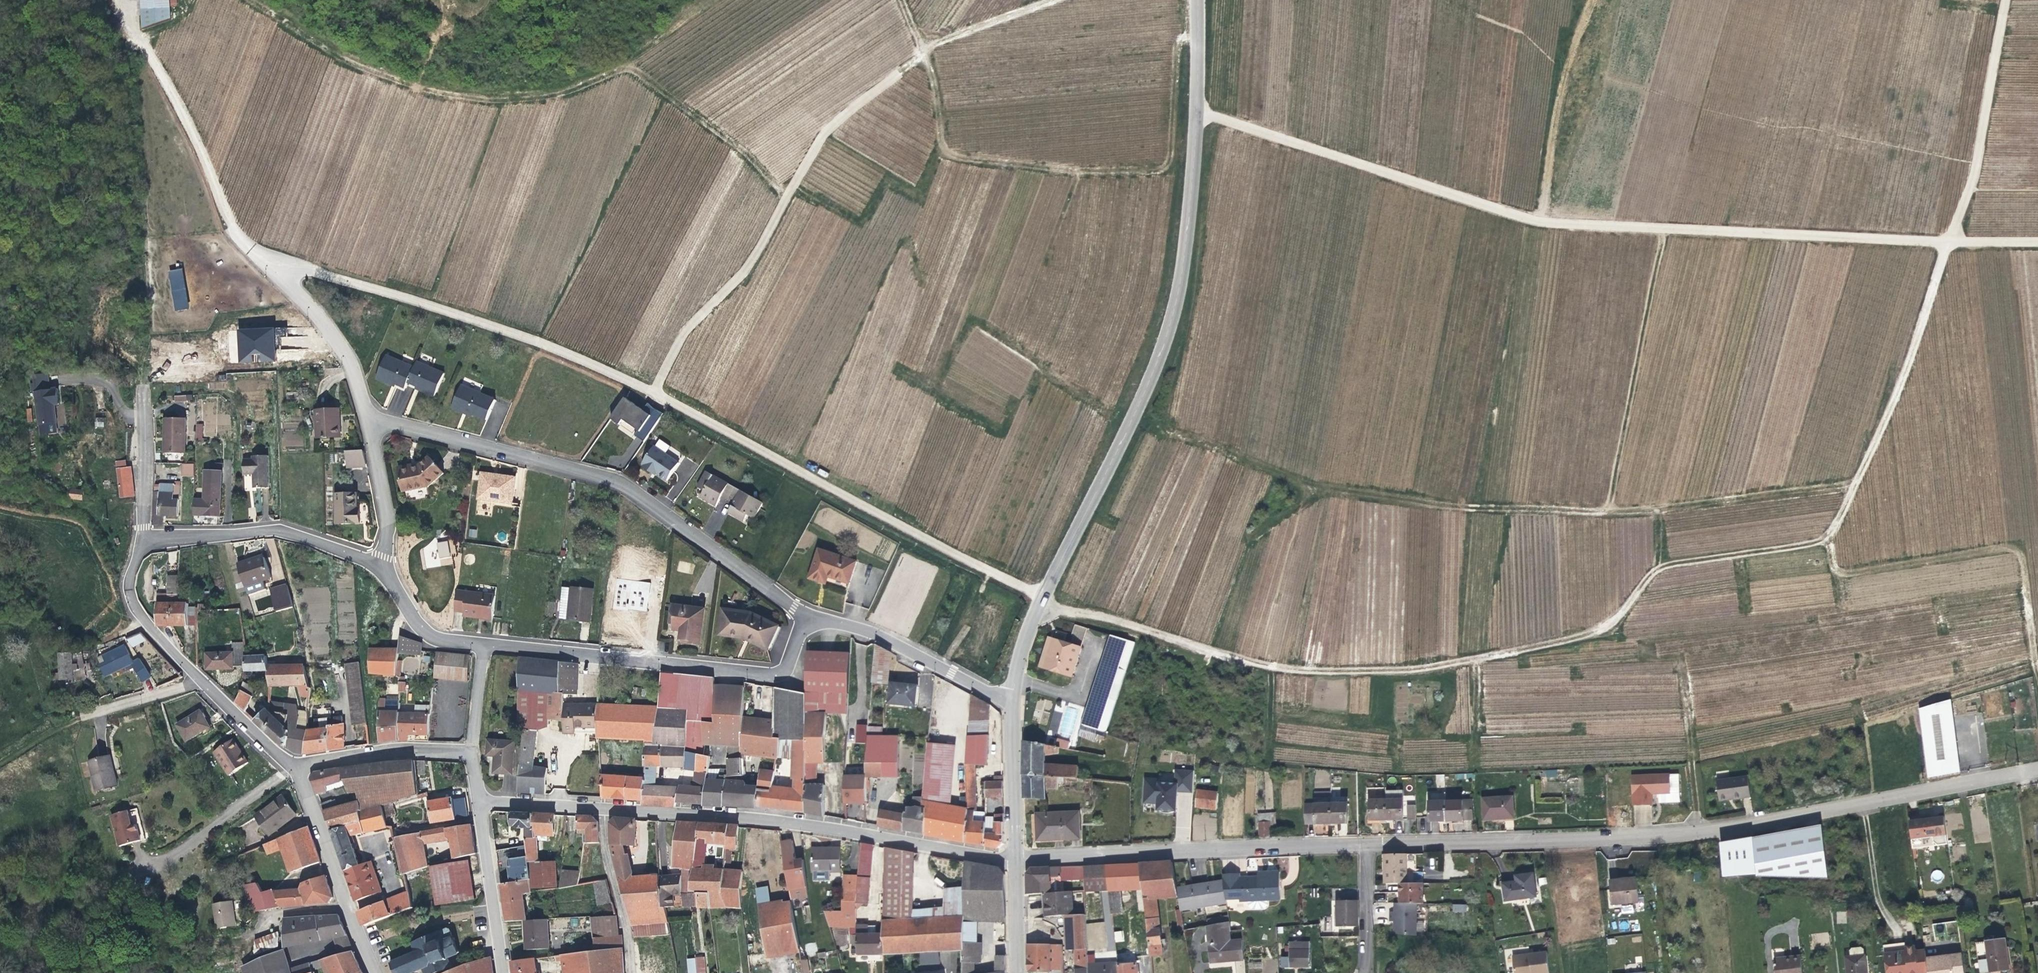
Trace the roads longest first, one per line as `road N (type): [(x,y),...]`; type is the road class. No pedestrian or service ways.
road 1 (track): [(1949,240),(1902,379),(1824,540),(1661,567),(1597,633),(1463,663),(1291,671),(1223,658),(1177,639)]
road 2 (track): [(274,272),(301,271),(400,299),(651,391),(1038,601)]
road 3 (unclassified): [(1949,240),(1533,221),(1194,108)]
road 4 (residential): [(1368,849),(1697,836),(2037,770)]
road 5 (track): [(651,391),(681,336),(750,263),(823,135),(921,52),(1057,0)]
road 6 (tertiary): [(1038,601),(1156,364),(1182,263),(1194,108)]
road 7 (track): [(720,0),(561,96),(507,99),(445,88),(329,48),(251,0)]
road 8 (residential): [(367,425),(619,482),(809,620)]
road 9 (residential): [(605,809),(787,820),(1013,859)]
road 10 (residential): [(480,647),(775,676),(789,671),(809,620)]
road 11 (residential): [(1013,859),(1368,849)]
road 12 (track): [(1824,540),(1836,568),(1848,571),(2010,549),(2021,562),(2037,678)]
road 13 (track): [(122,0),(242,241)]
road 14 (residential): [(143,543),(277,531),(386,566)]
road 15 (unclassified): [(2003,0),(1968,188),(1949,240)]
road 16 (track): [(1533,221),(1597,0)]
road 17 (residential): [(242,241),(329,336),(352,371),(367,425)]
road 18 (residential): [(809,620),(837,619),(895,641),(1013,705)]
road 19 (residential): [(296,768),(399,749),(471,751)]
road 20 (track): [(130,579),(86,513),(0,499)]
road 21 (residential): [(605,809),(629,972)]
road 22 (residential): [(199,680),(134,607),(130,579),(143,543)]
road 23 (residential): [(143,543),(144,388)]
road 24 (residential): [(504,972),(481,819)]
road 25 (tertiary): [(1013,859),(1013,705)]
road 26 (residential): [(348,904),(296,768)]
road 27 (residential): [(1177,639),(1038,601)]
road 28 (residential): [(367,425),(383,498),(386,566)]
road 29 (residential): [(386,566),(423,633),(449,646),(480,647)]
road 30 (residential): [(296,768),(199,680)]
road 31 (residential): [(479,800),(605,809)]
road 32 (residential): [(199,680),(81,717)]
road 33 (residential): [(1365,972),(1368,849)]

